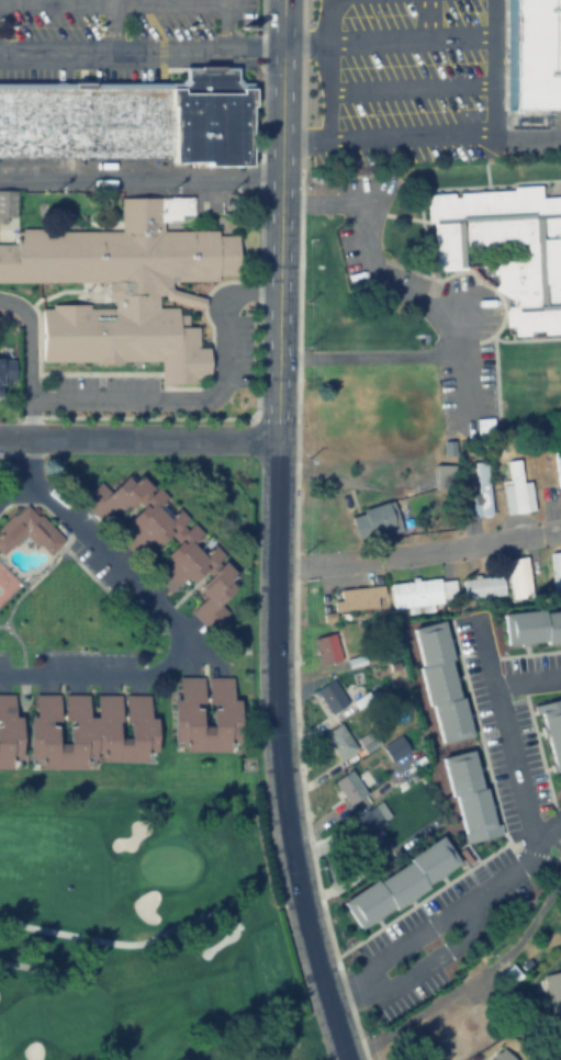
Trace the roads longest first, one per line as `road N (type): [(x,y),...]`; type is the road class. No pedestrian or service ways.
road 1 (secondary): [(346,1059),(307,931),(277,722),(279,47)]
road 2 (residential): [(560,531),(273,574)]
road 3 (residential): [(0,437),(278,440)]

